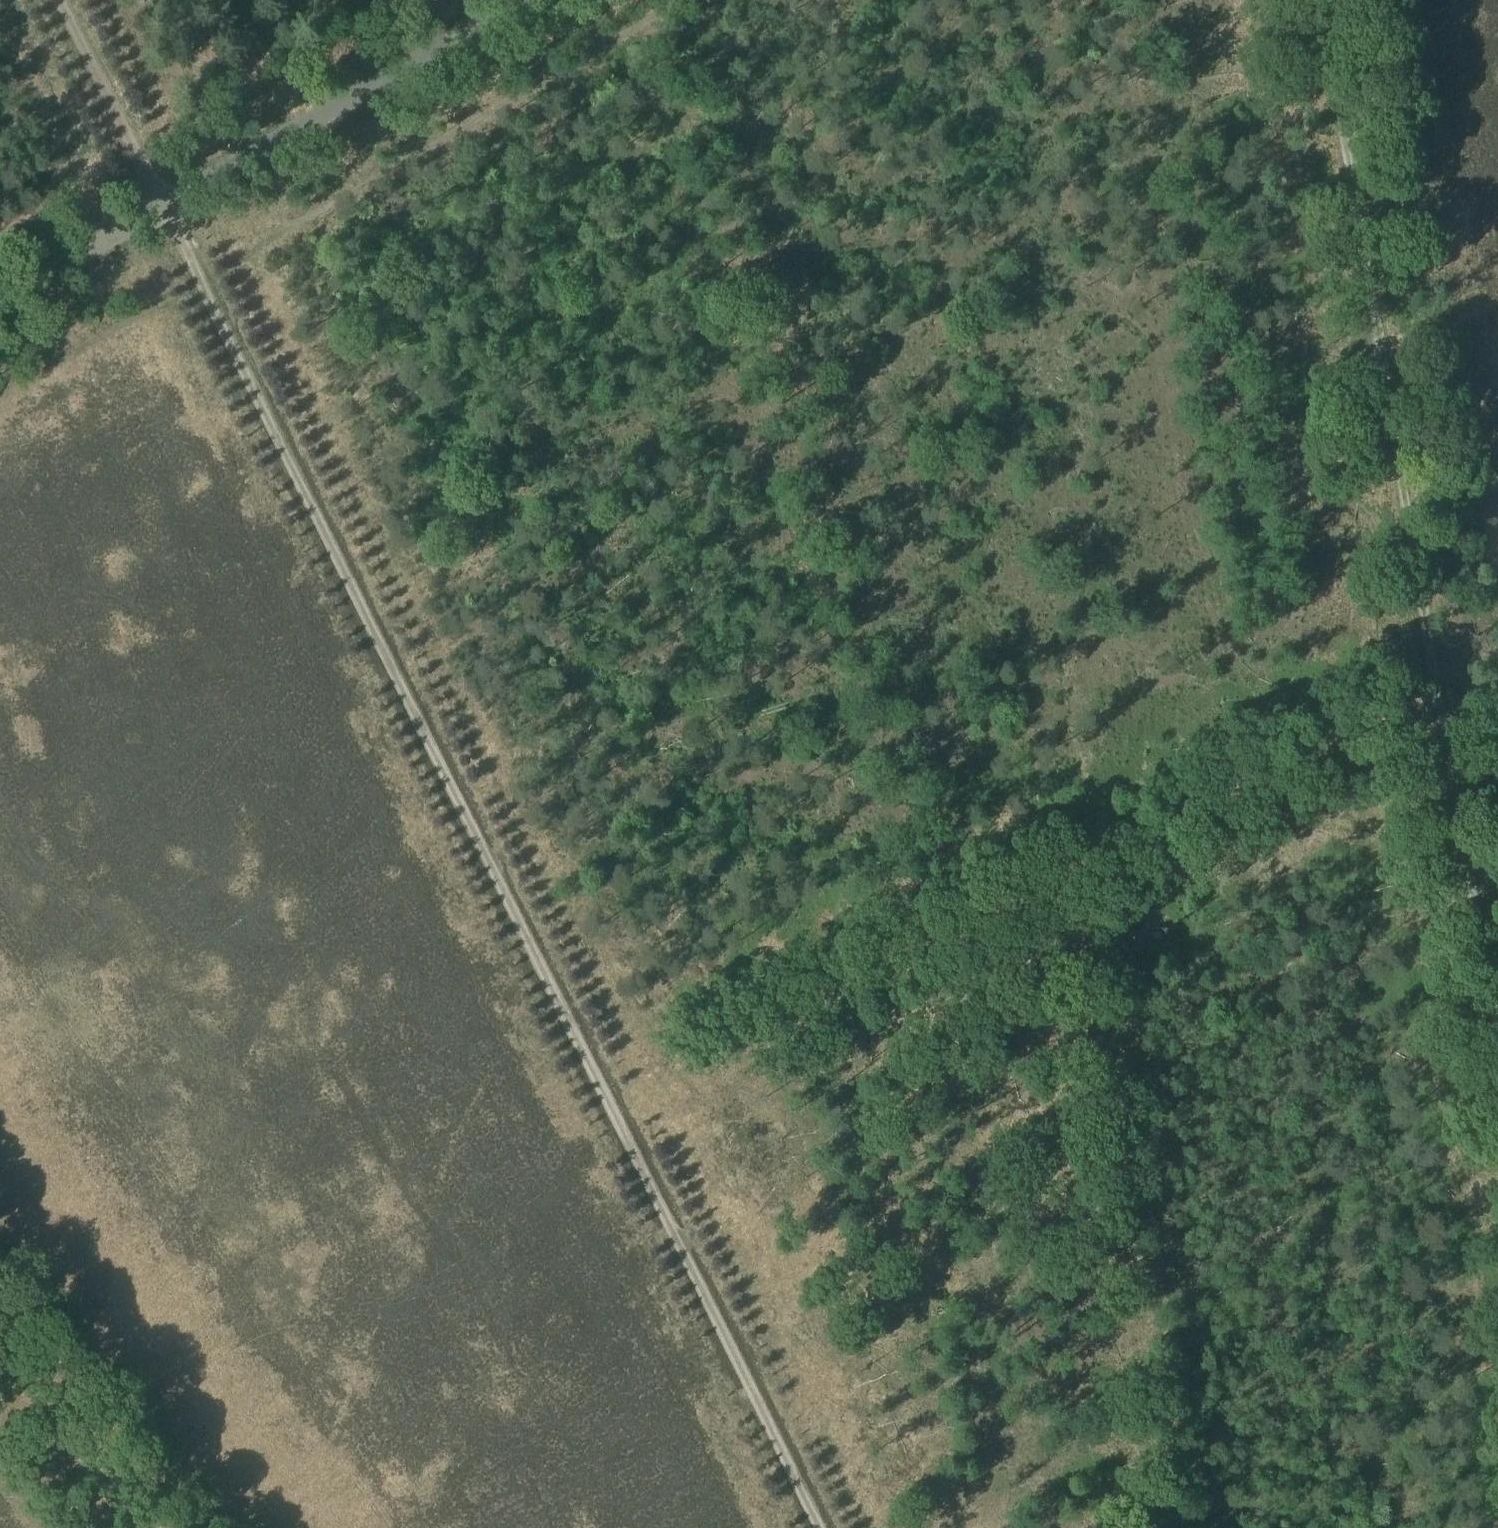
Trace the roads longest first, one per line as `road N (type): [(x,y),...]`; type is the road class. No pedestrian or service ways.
road 1 (track): [(171,222),(823,1527)]
road 2 (track): [(1324,0),(1497,1033)]
road 3 (unclassified): [(0,321),(555,0)]
road 4 (track): [(171,222),(58,0)]

